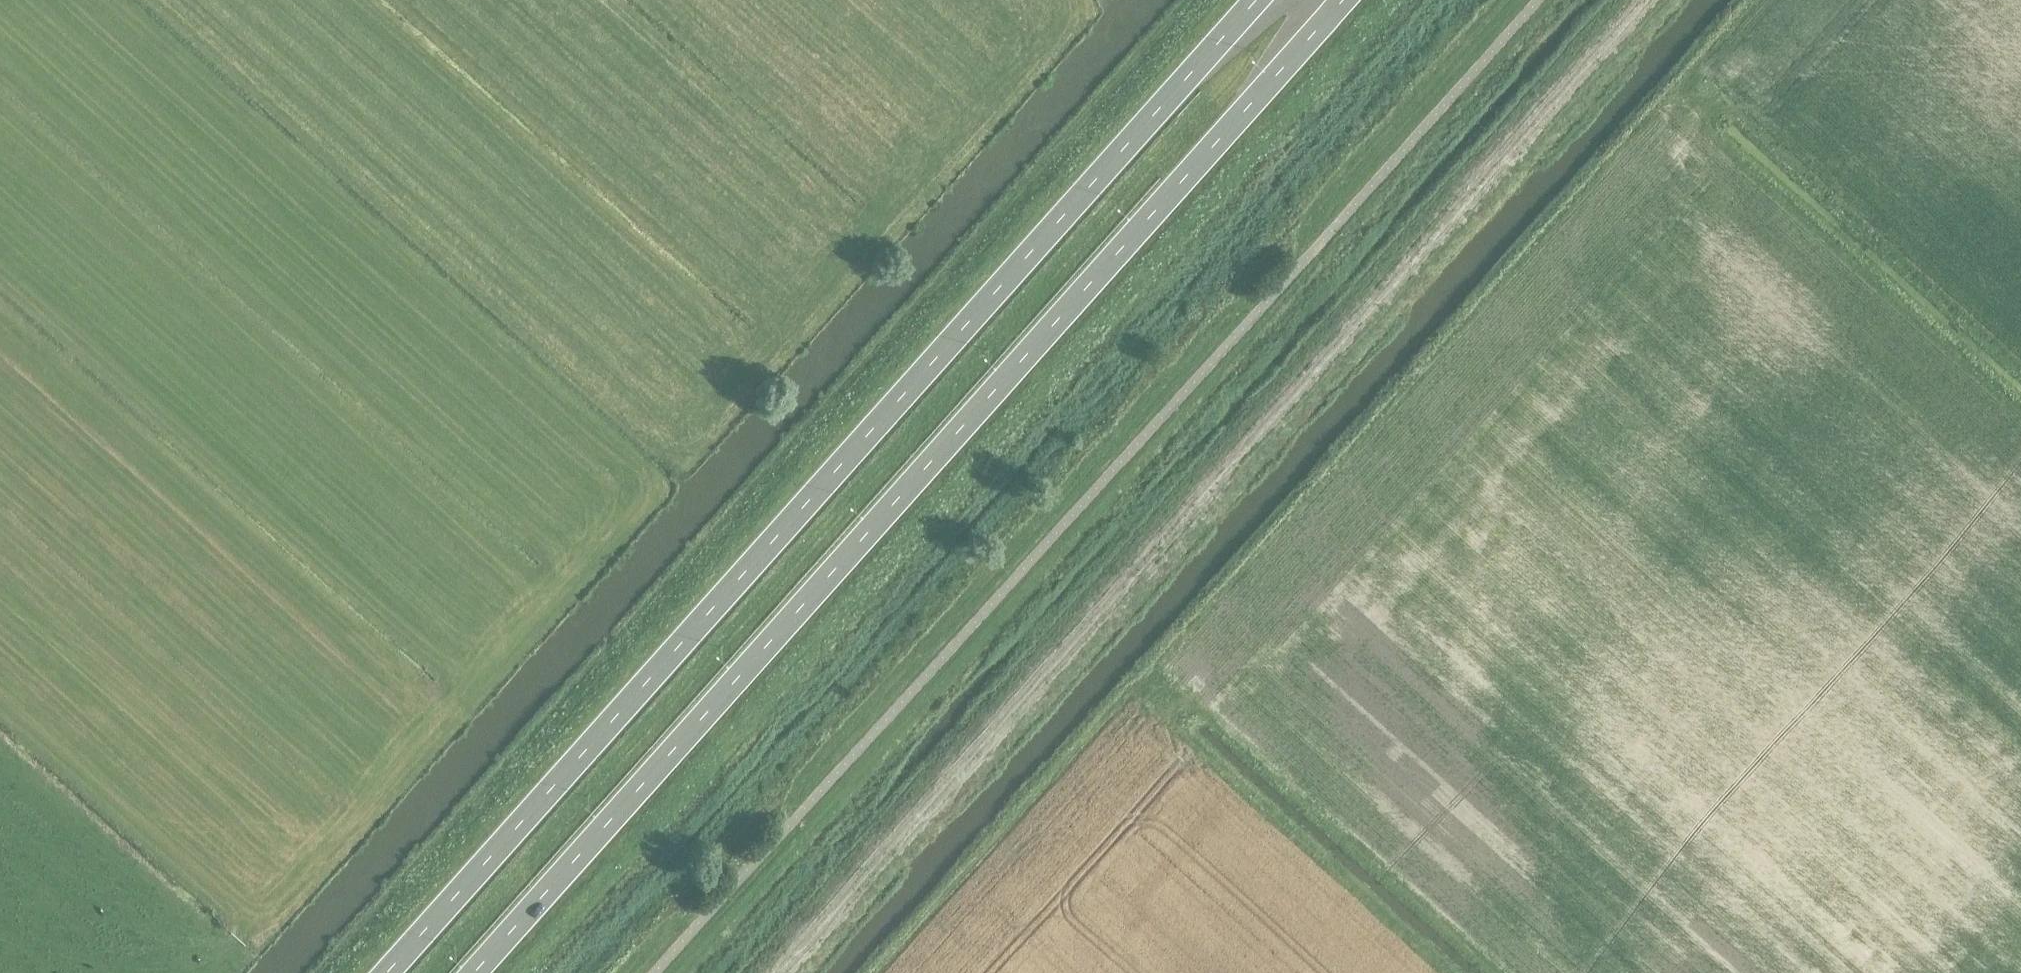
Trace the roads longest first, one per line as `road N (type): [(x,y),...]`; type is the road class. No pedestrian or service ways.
road 1 (trunk): [(473,972),(1343,0)]
road 2 (trunk): [(1251,0),(382,972)]

